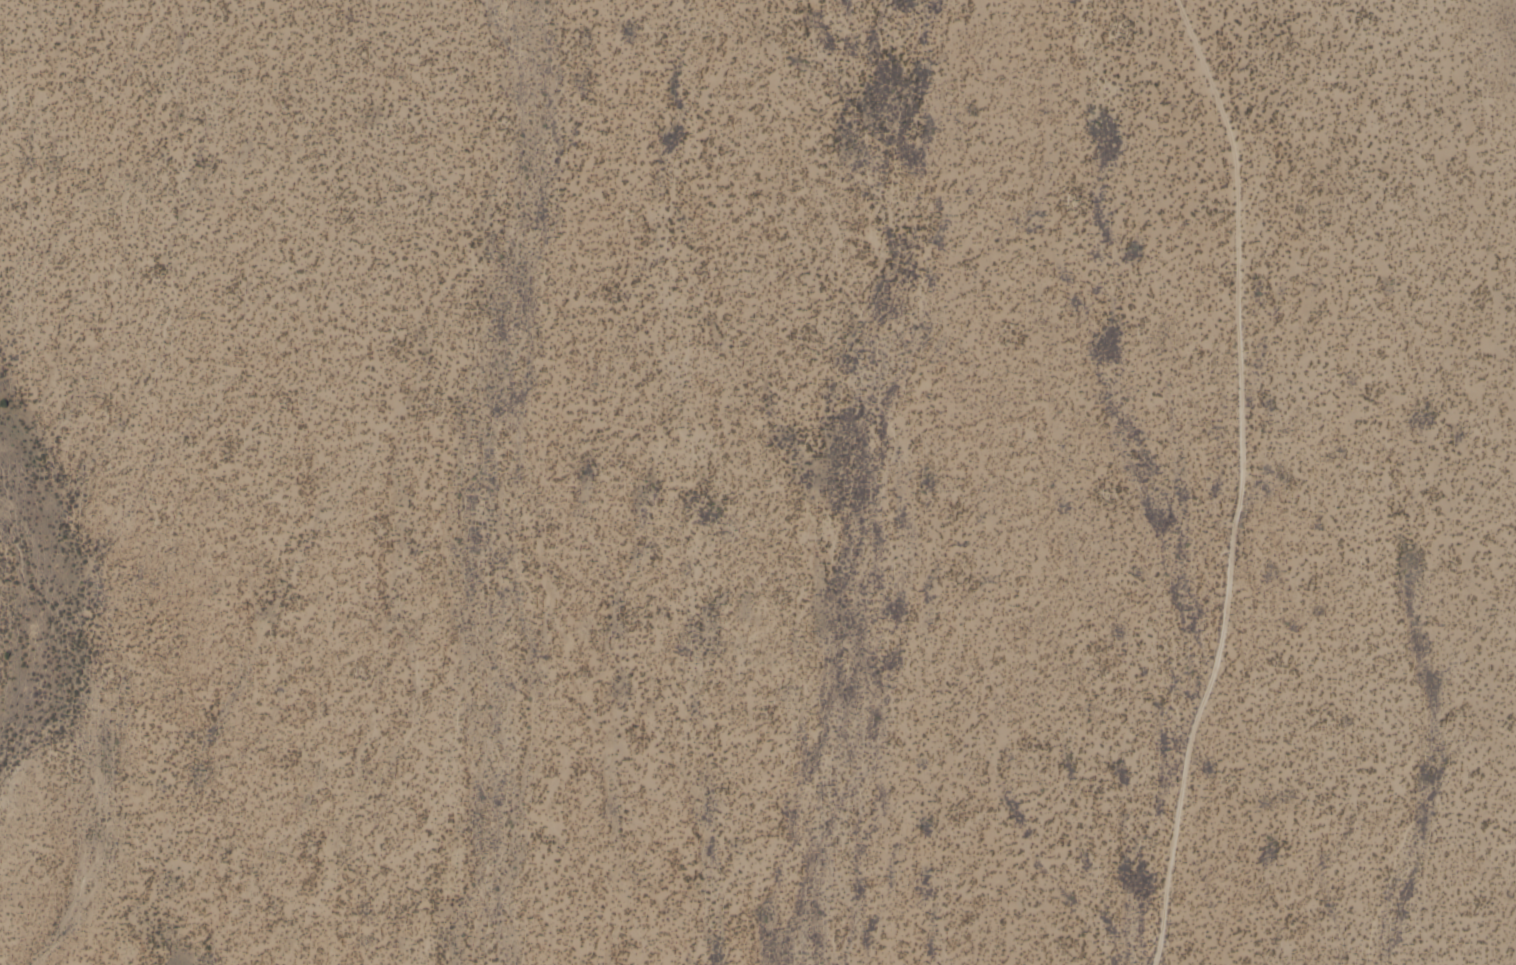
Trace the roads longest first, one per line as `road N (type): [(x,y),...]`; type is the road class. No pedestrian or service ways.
road 1 (track): [(1173,0),(1233,147),(1239,390),(1213,664),(1183,754),(1148,964)]

